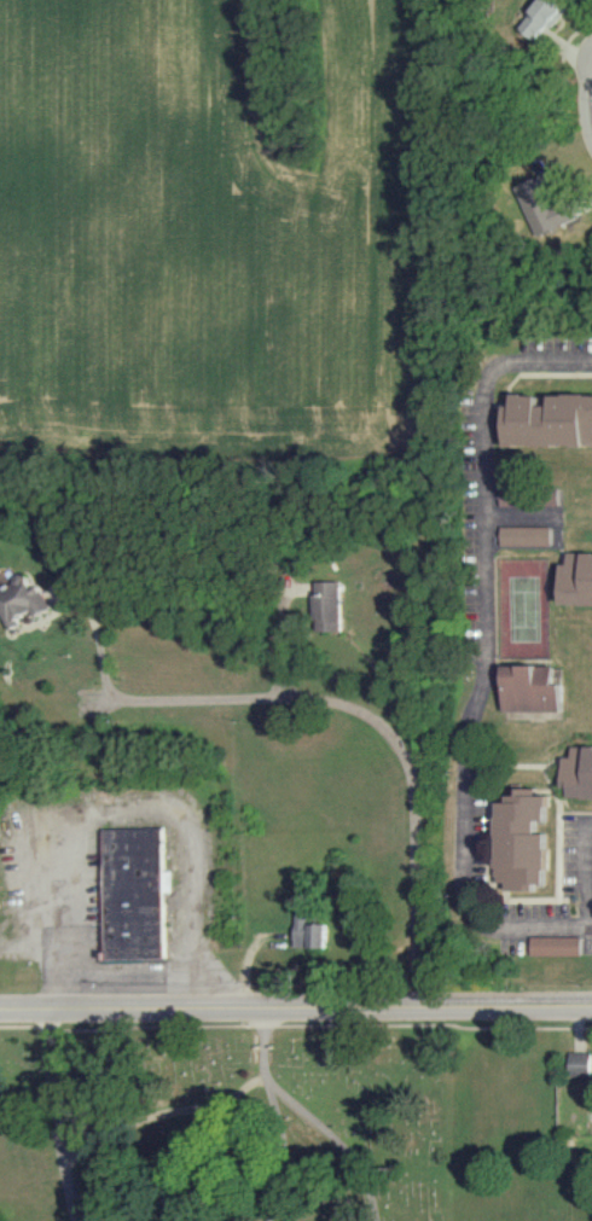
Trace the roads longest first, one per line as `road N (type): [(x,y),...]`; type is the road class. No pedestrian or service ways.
road 1 (tertiary): [(0,1009),(591,1005)]

